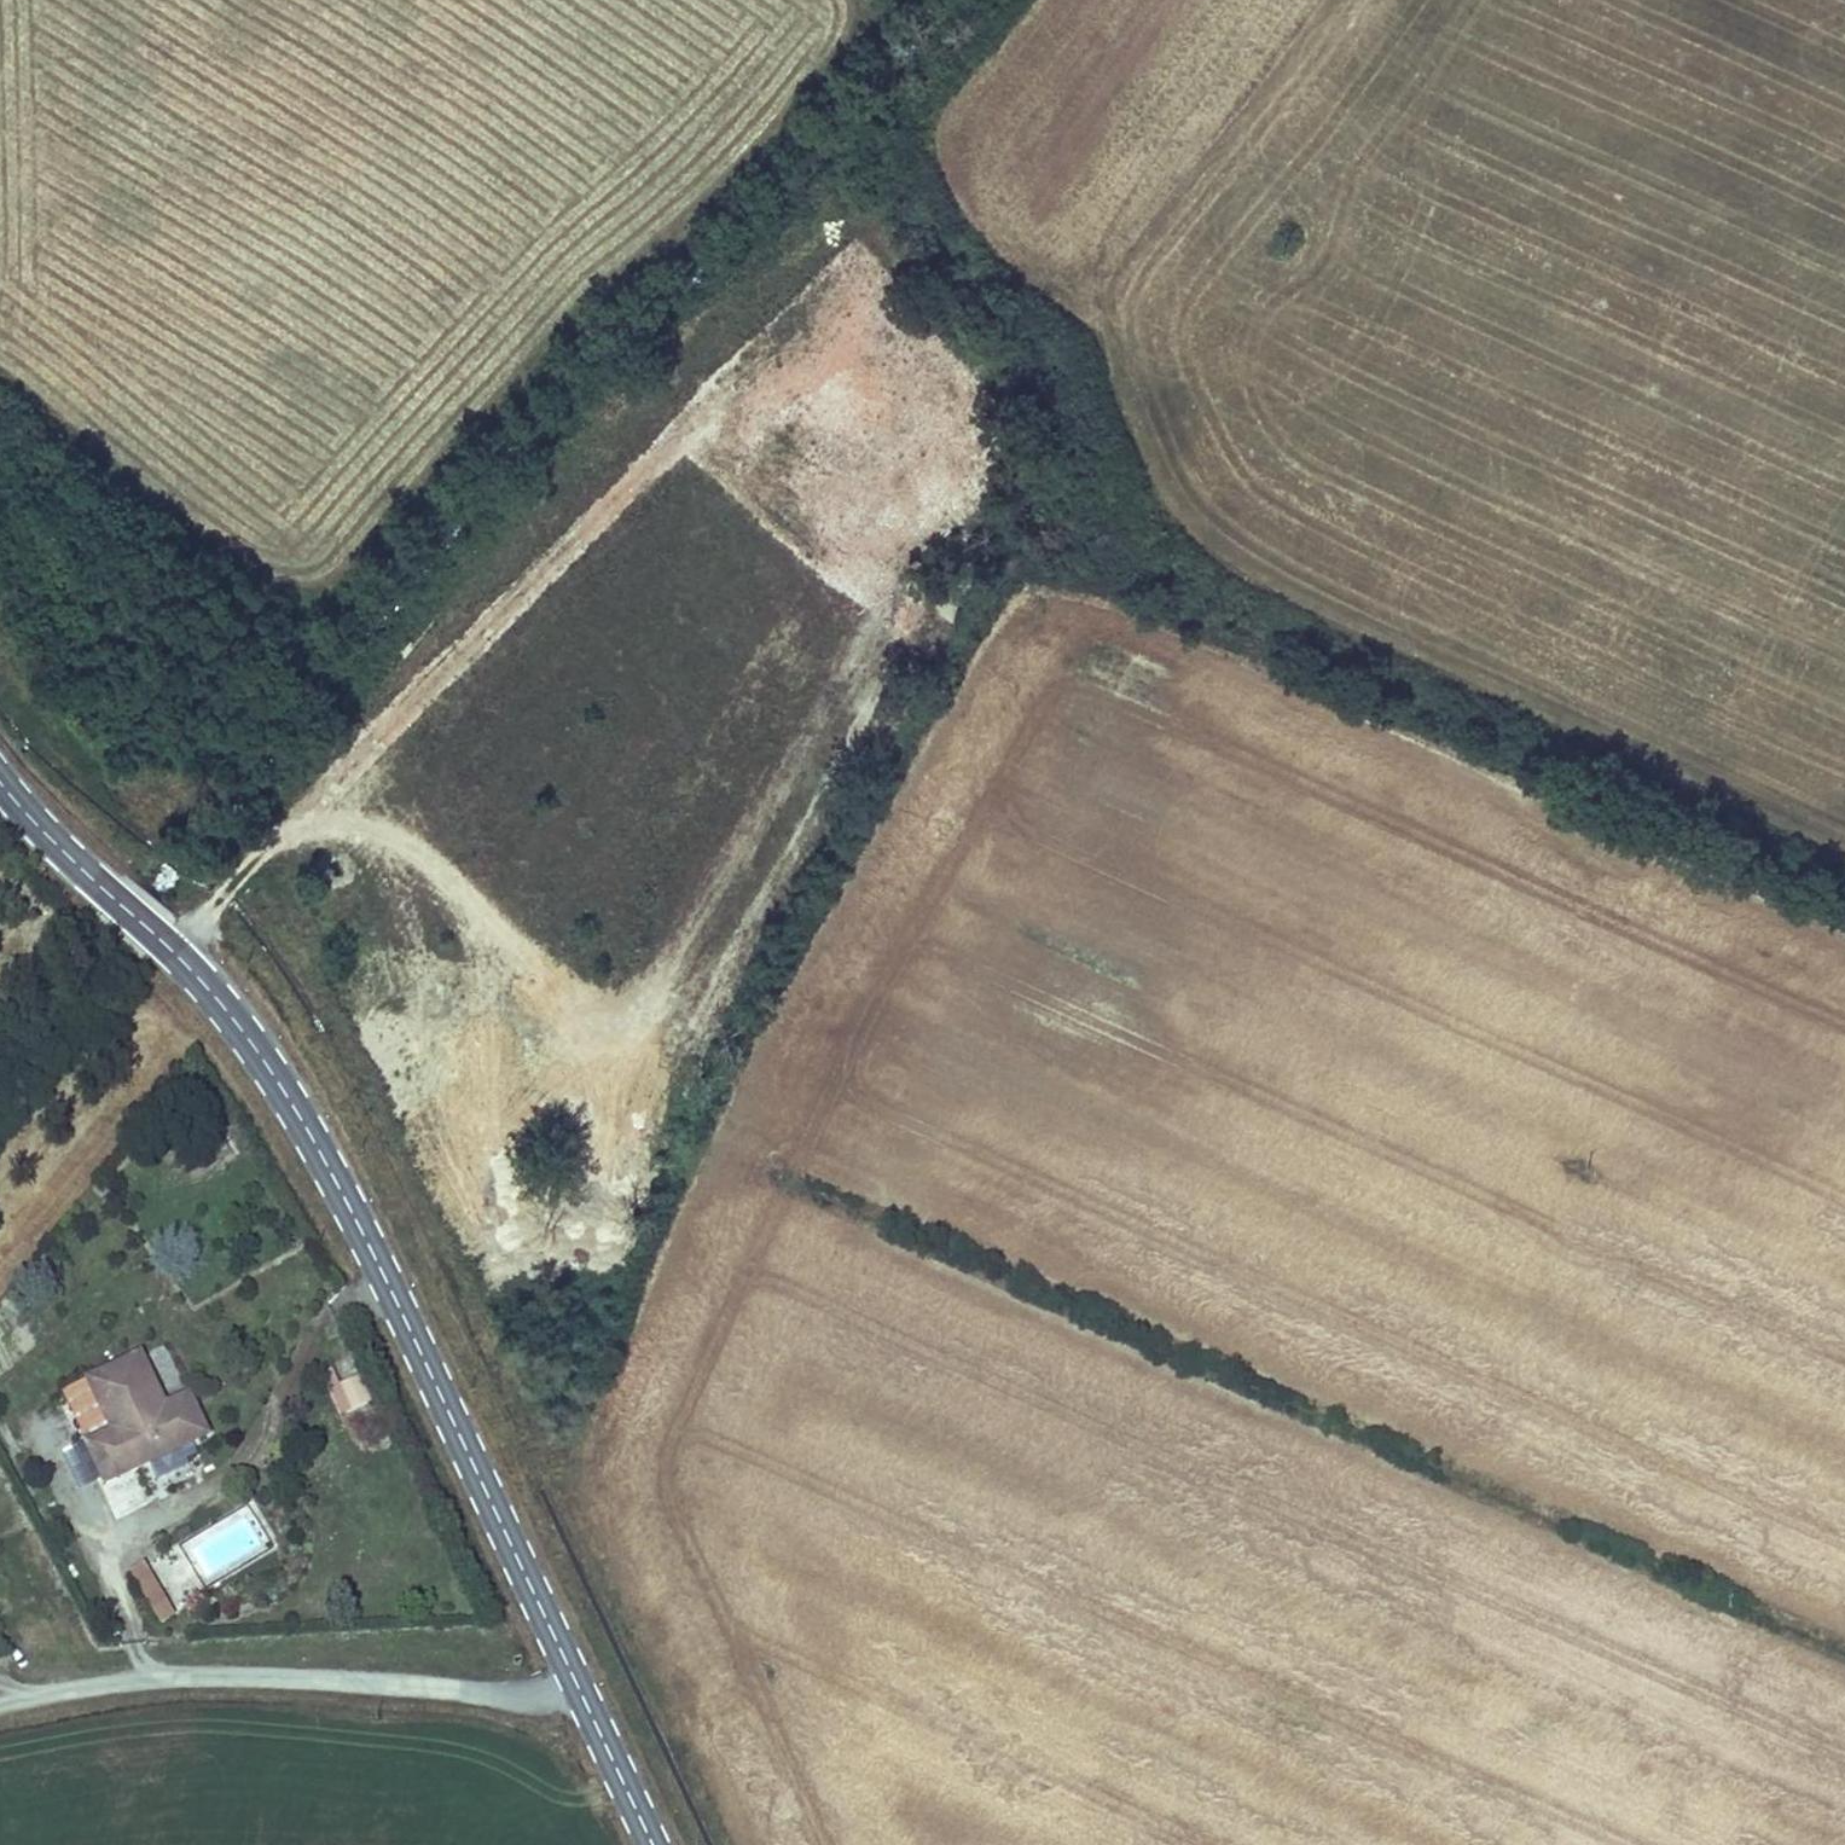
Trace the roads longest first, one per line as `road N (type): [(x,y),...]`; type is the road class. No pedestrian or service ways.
road 1 (secondary): [(0,782),(196,975),(251,1041),(305,1128),(653,1844)]

